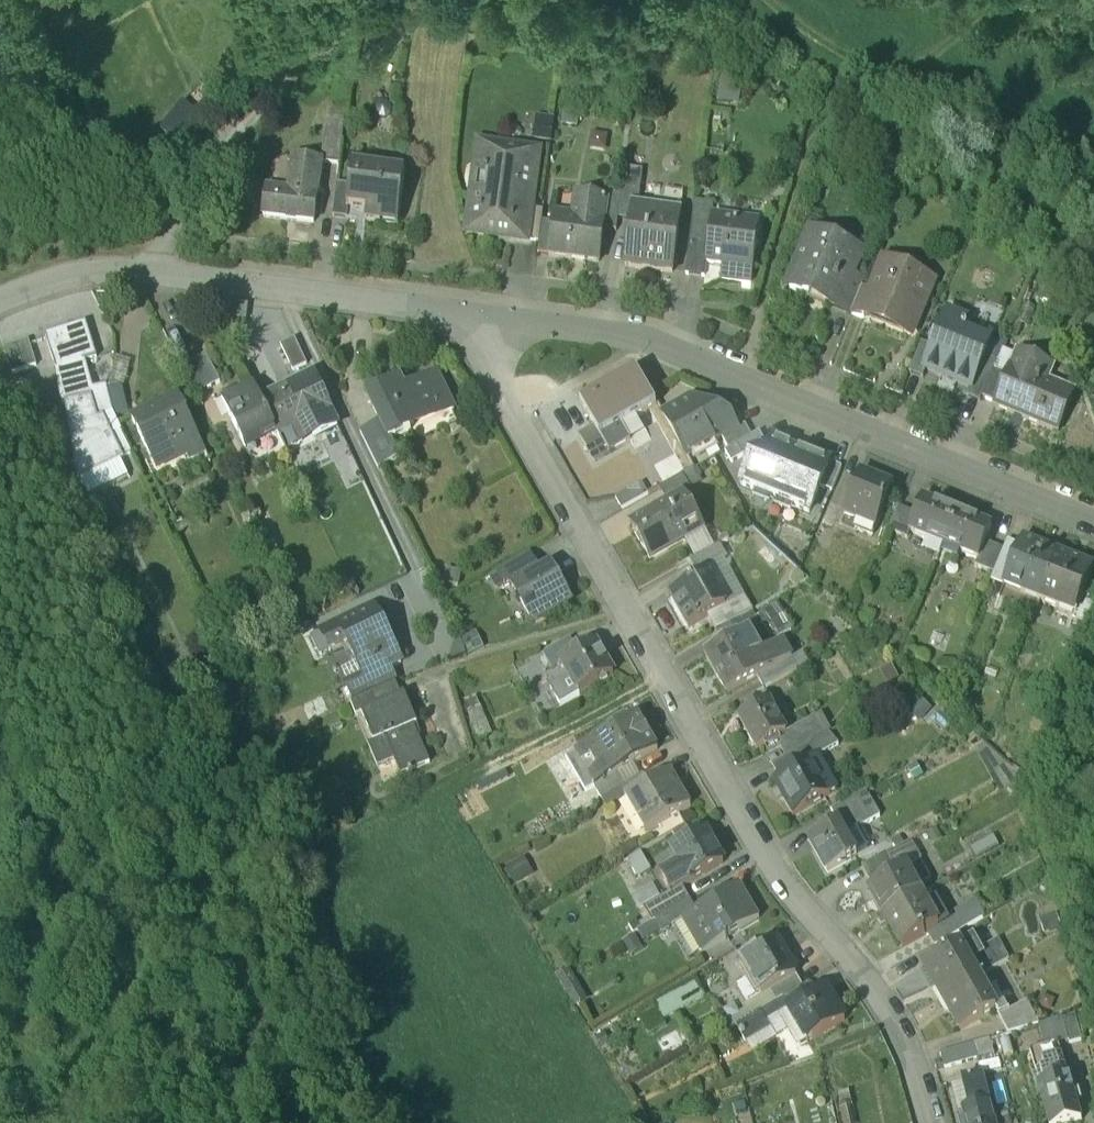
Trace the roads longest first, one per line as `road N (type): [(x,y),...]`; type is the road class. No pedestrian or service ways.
road 1 (residential): [(499,317),(493,369),(782,877),(906,1034),(933,1122)]
road 2 (residential): [(1093,525),(650,340),(499,317)]
road 3 (residential): [(0,302),(42,279),(167,268),(499,317)]
road 4 (track): [(167,268),(170,228),(345,0)]

